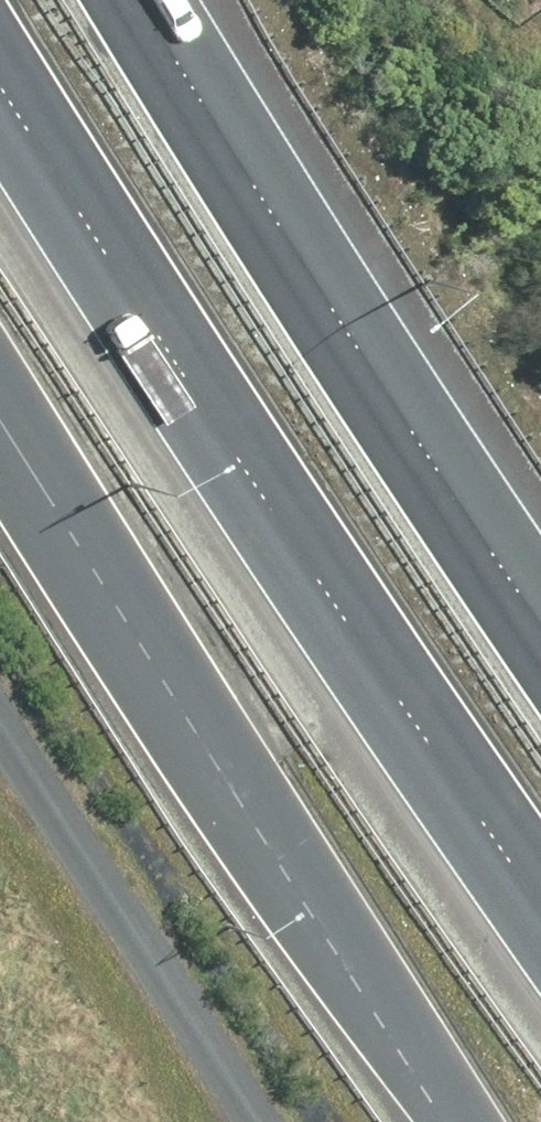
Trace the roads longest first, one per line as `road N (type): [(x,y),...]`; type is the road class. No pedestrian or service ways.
road 1 (motorway): [(540,923),(186,403),(0,103)]
road 2 (motorway): [(456,1121),(0,424)]
road 3 (motorway): [(123,0),(399,450),(540,650)]

